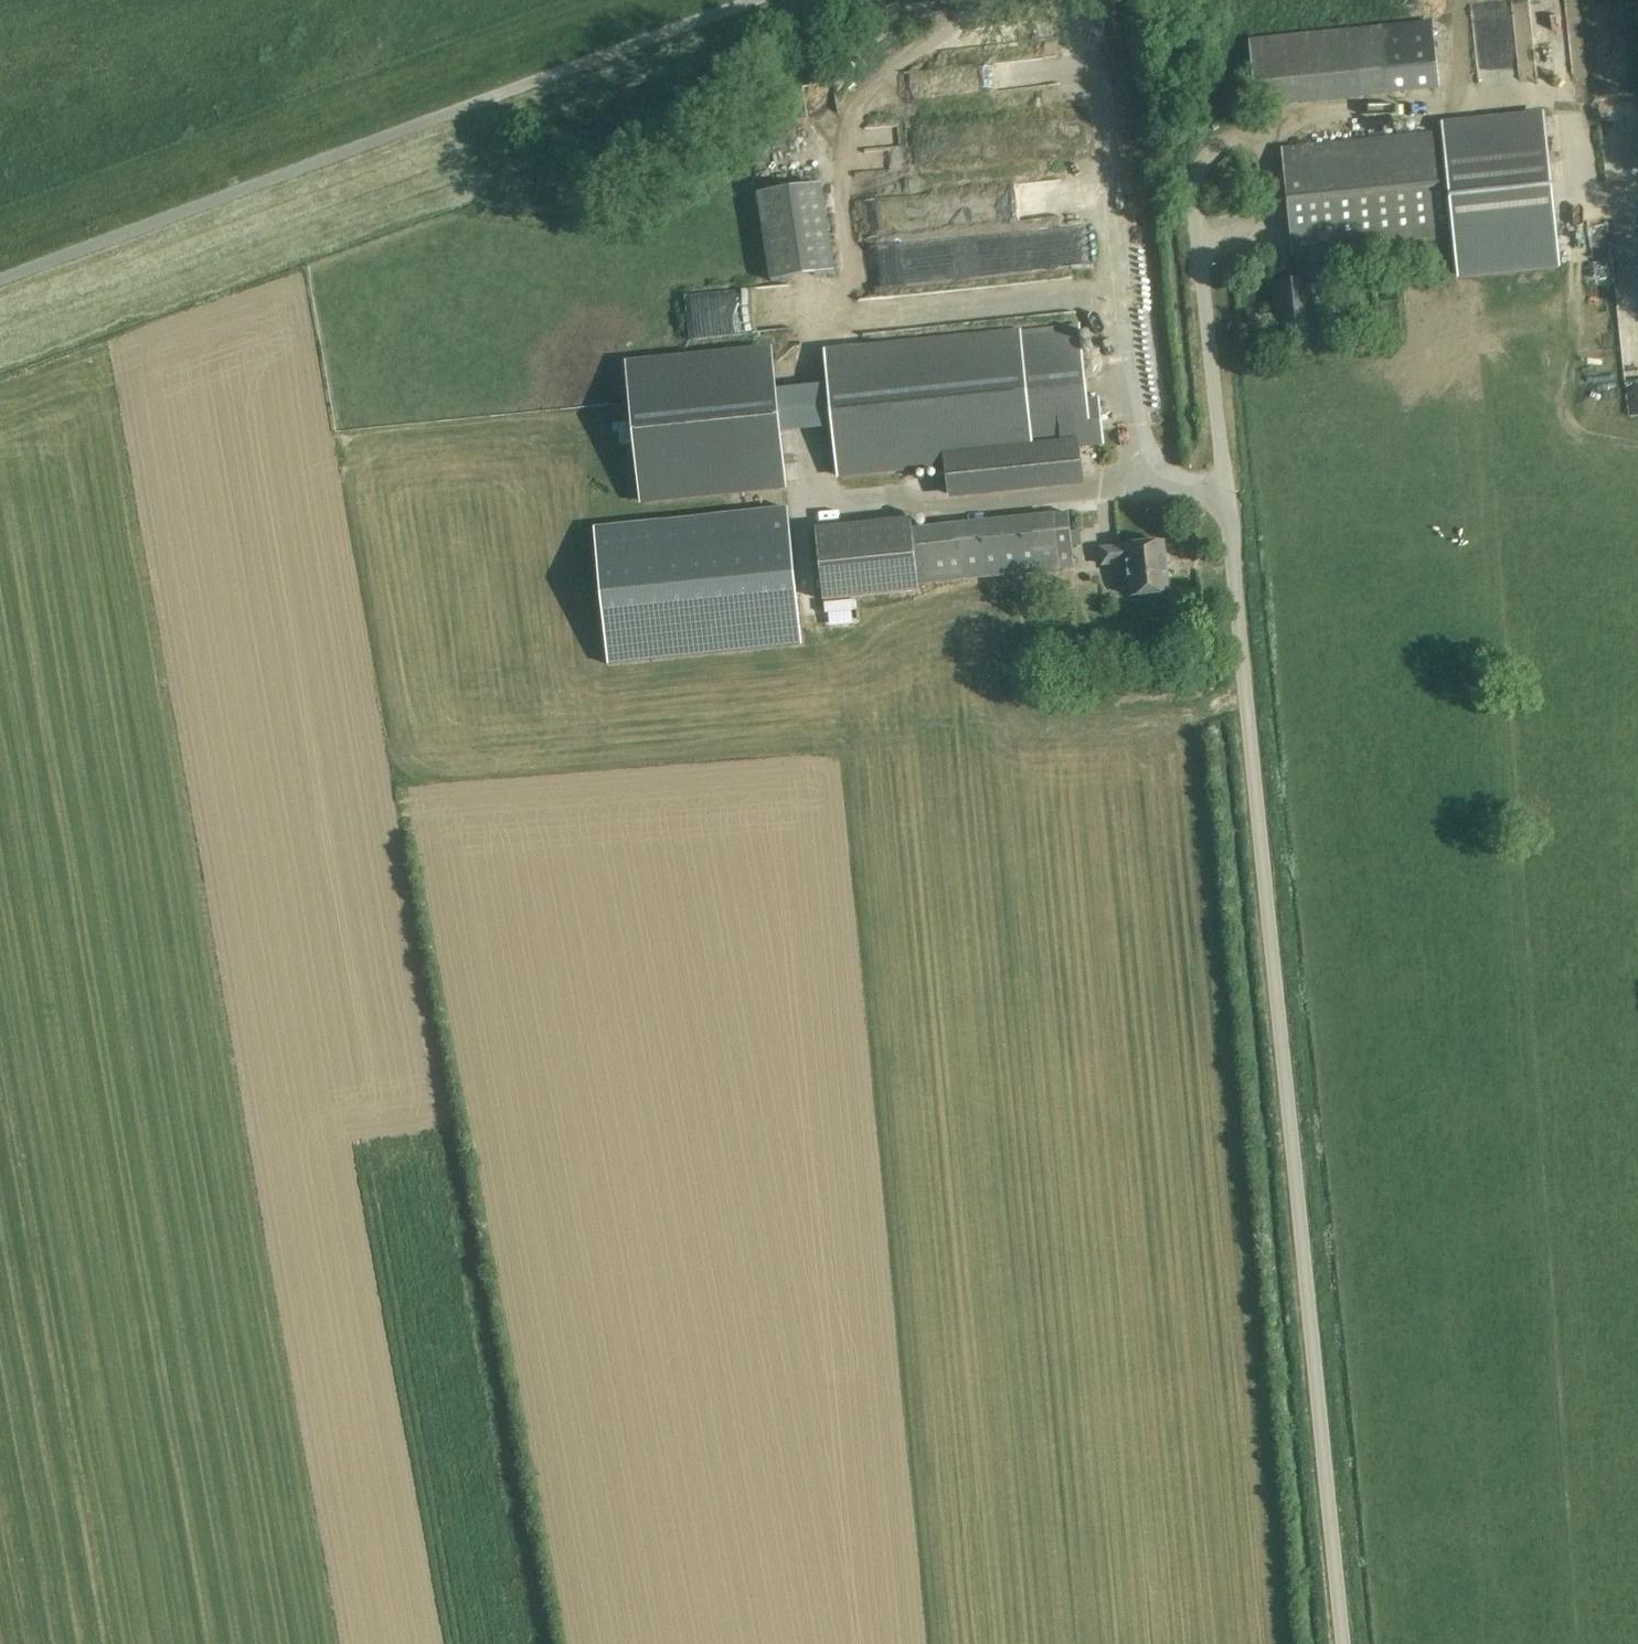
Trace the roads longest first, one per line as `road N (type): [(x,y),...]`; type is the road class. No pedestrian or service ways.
road 1 (unclassified): [(1344,1643),(1193,203)]
road 2 (track): [(855,259),(843,137),(857,99),(991,0)]

